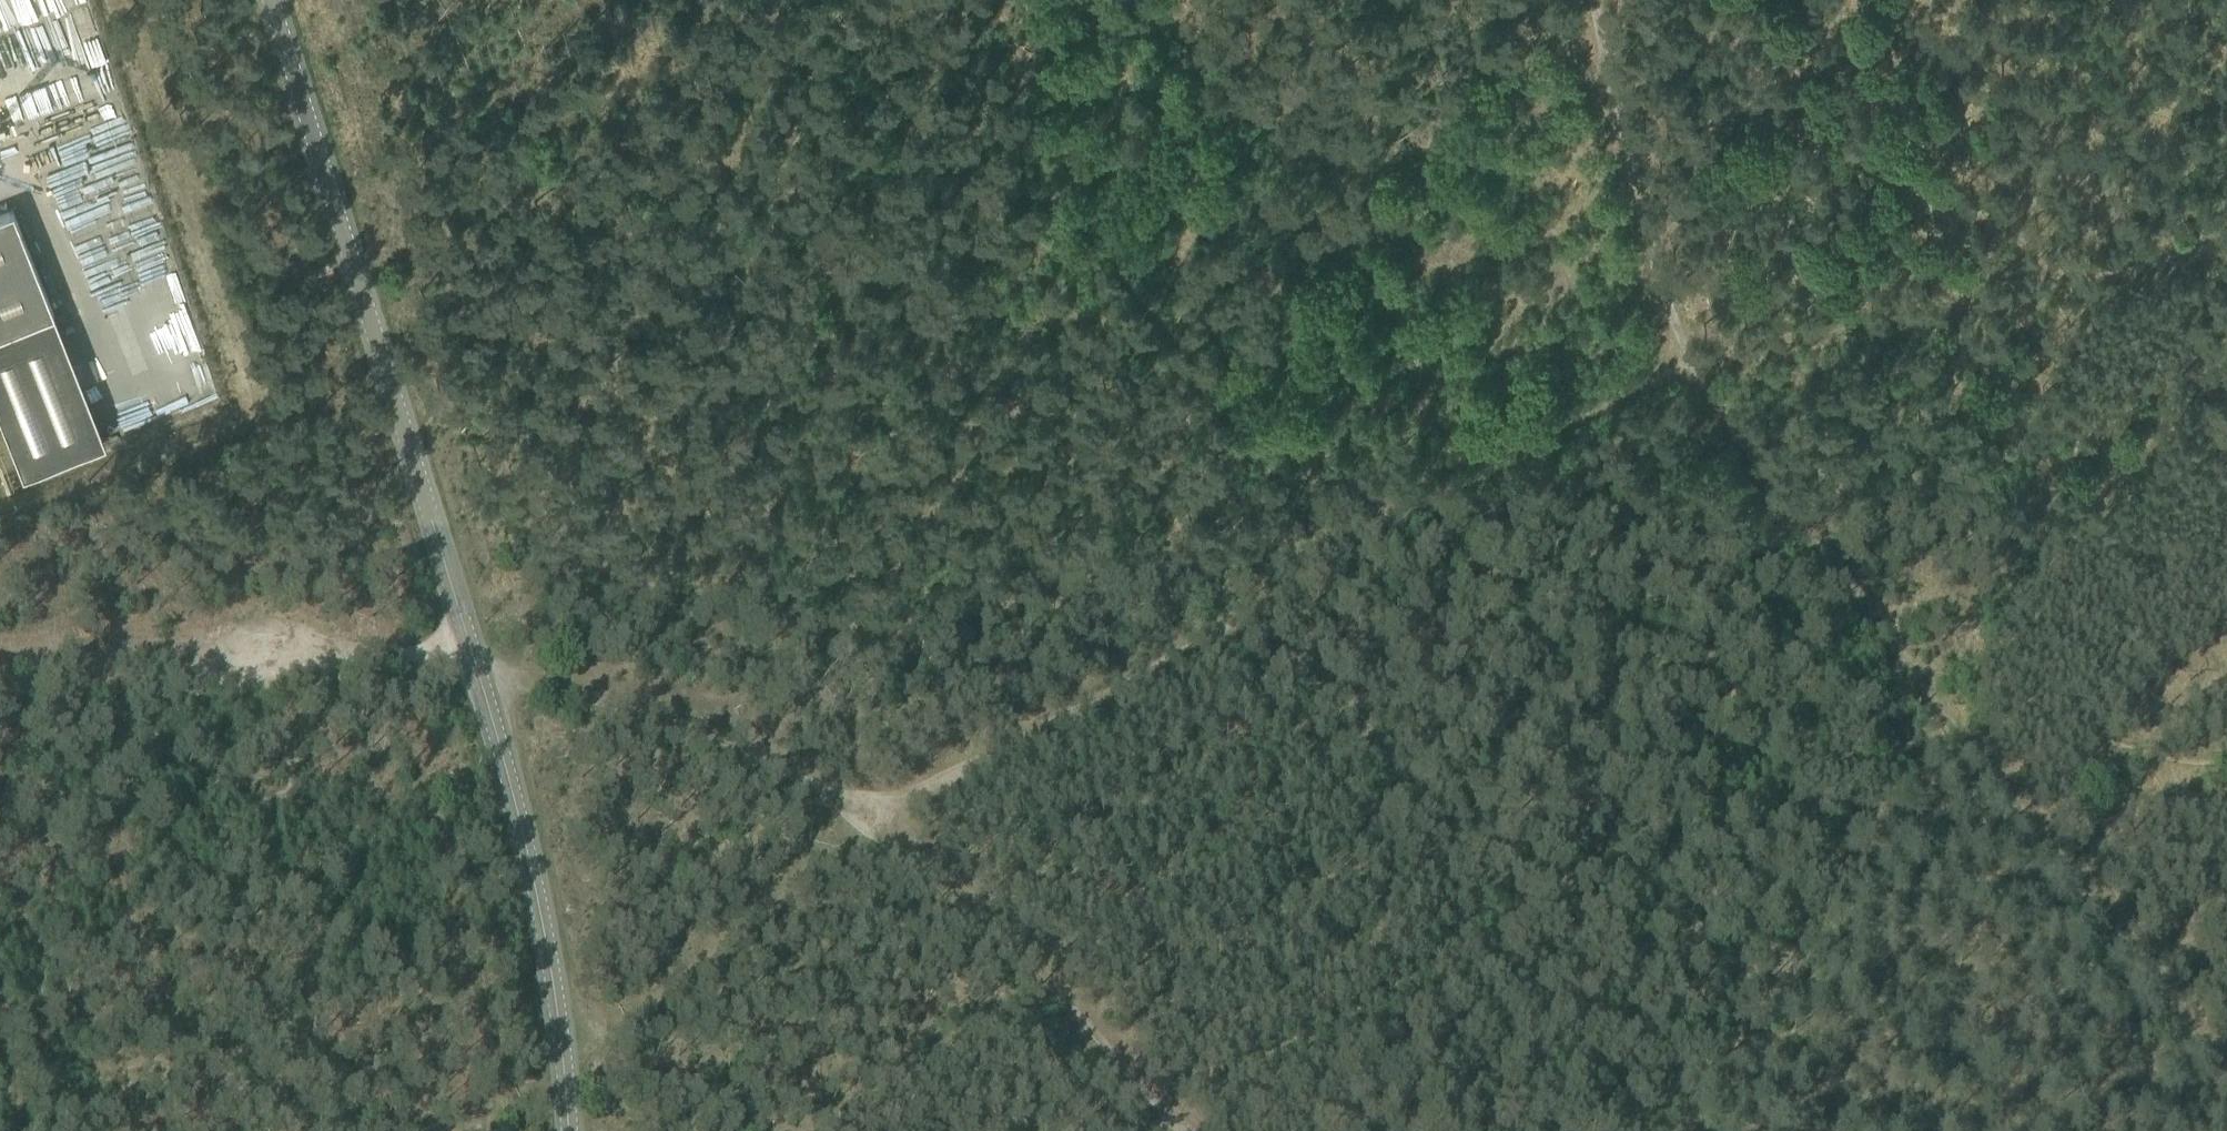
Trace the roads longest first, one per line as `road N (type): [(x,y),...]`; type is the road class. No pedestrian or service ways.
road 1 (tertiary): [(266,0),(501,762),(560,1040),(570,1130)]
road 2 (track): [(0,641),(470,662)]

